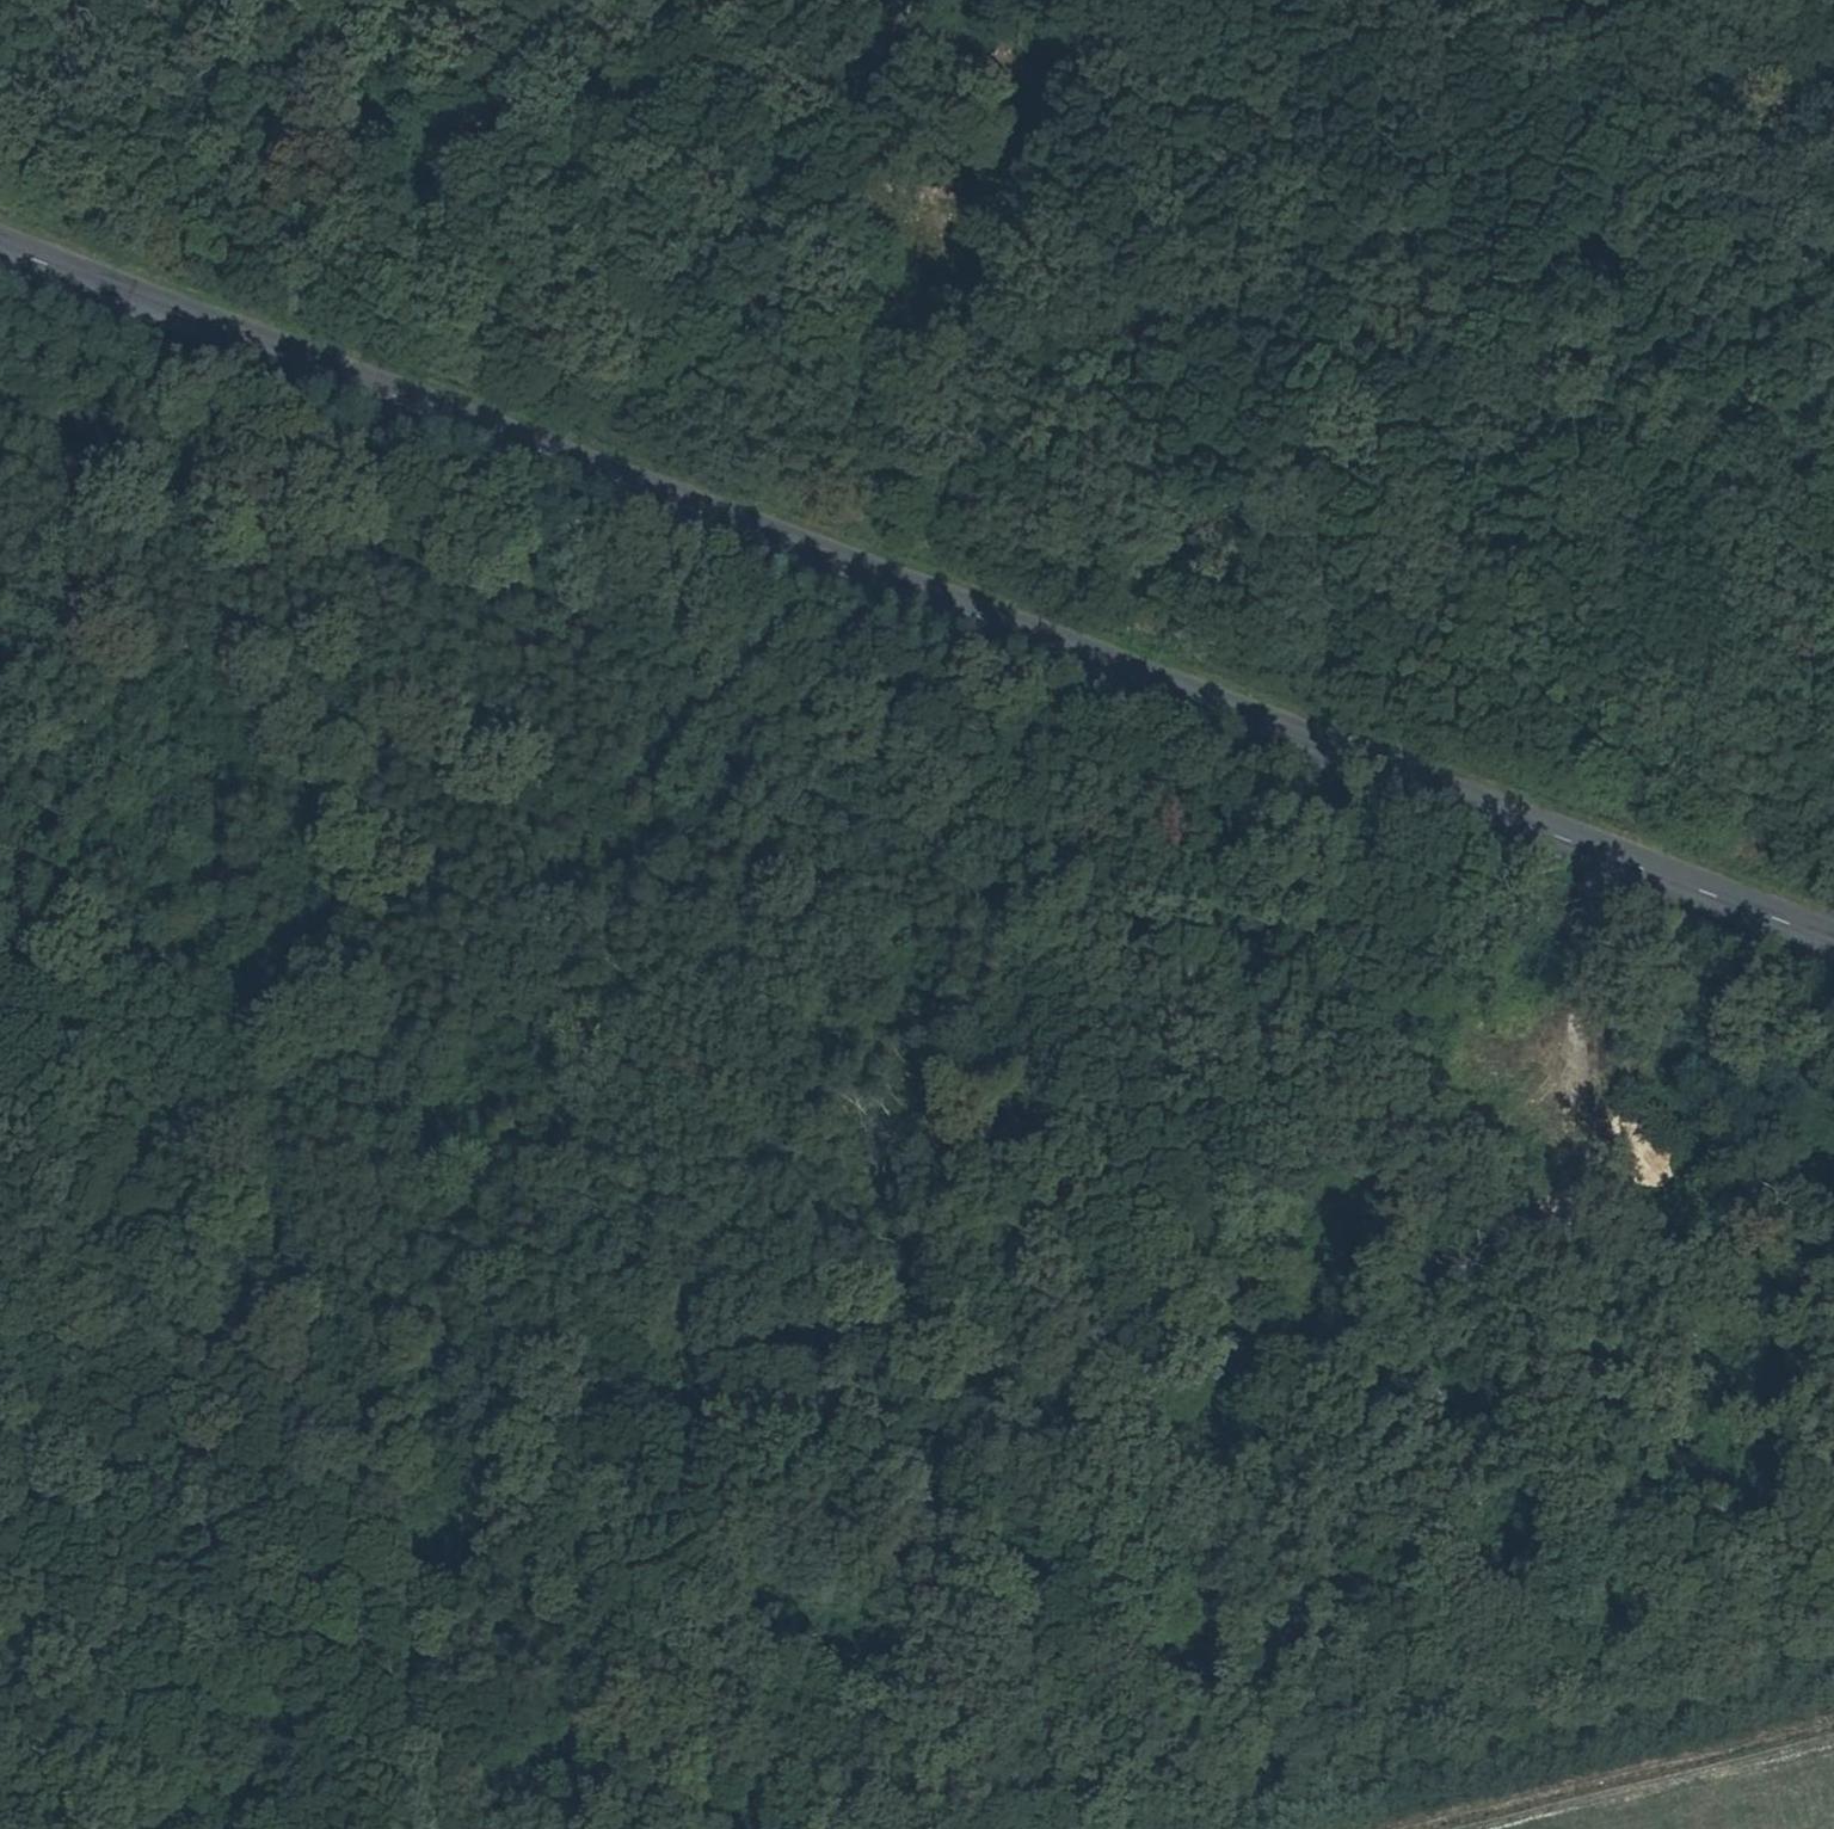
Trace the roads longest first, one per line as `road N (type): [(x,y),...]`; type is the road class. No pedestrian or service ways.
road 1 (secondary): [(0,251),(1833,950)]
road 2 (track): [(1833,1708),(1322,1828)]

